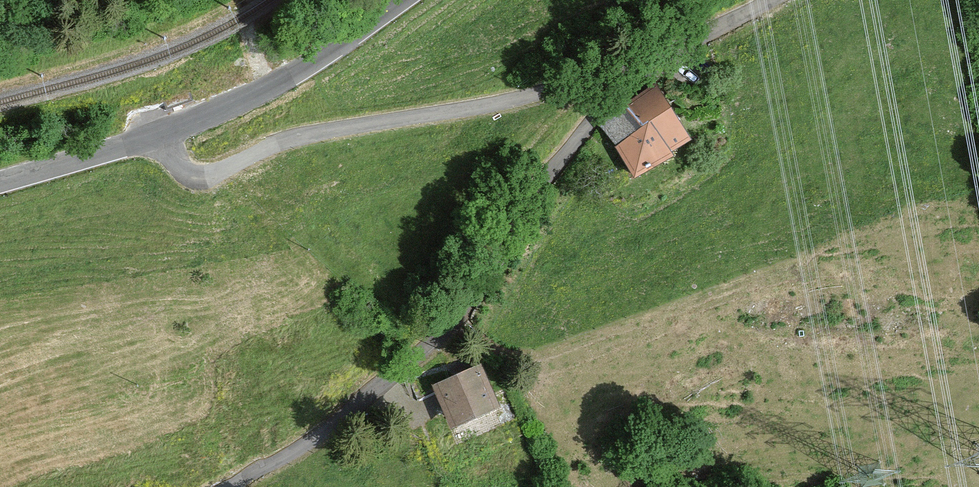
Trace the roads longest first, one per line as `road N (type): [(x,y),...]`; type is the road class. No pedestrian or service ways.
road 1 (unclassified): [(231,486),(318,438),(422,357),(462,314),(538,188),(649,64)]
road 2 (unclassified): [(159,137),(194,174),(207,175),(303,136),(478,108),(612,67),(649,64)]
road 3 (tertiary): [(405,0),(263,92),(159,137)]
road 4 (tertiary): [(159,137),(0,184)]
road 5 (unclassified): [(649,64),(769,0)]

